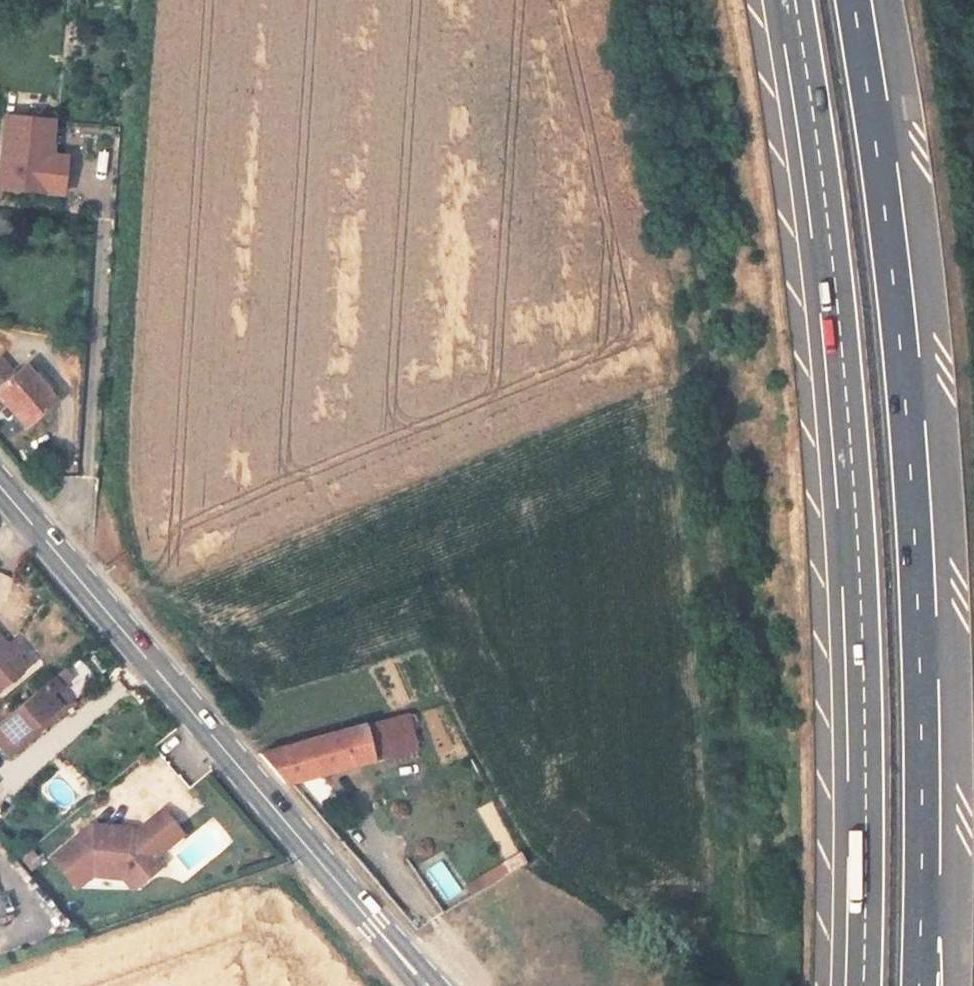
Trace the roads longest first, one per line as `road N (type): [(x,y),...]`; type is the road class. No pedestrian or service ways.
road 1 (motorway): [(794,0),(826,209),(860,595),(862,985)]
road 2 (motorway): [(921,985),(924,792),(907,404),(854,0)]
road 3 (primary): [(0,486),(421,985)]

